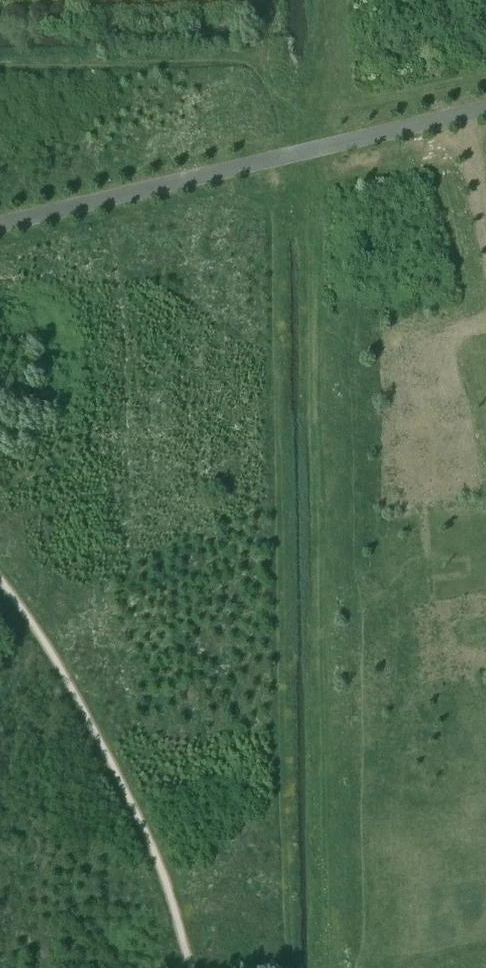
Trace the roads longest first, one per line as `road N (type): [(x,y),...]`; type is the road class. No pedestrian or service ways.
road 1 (track): [(0,226),(485,109)]

